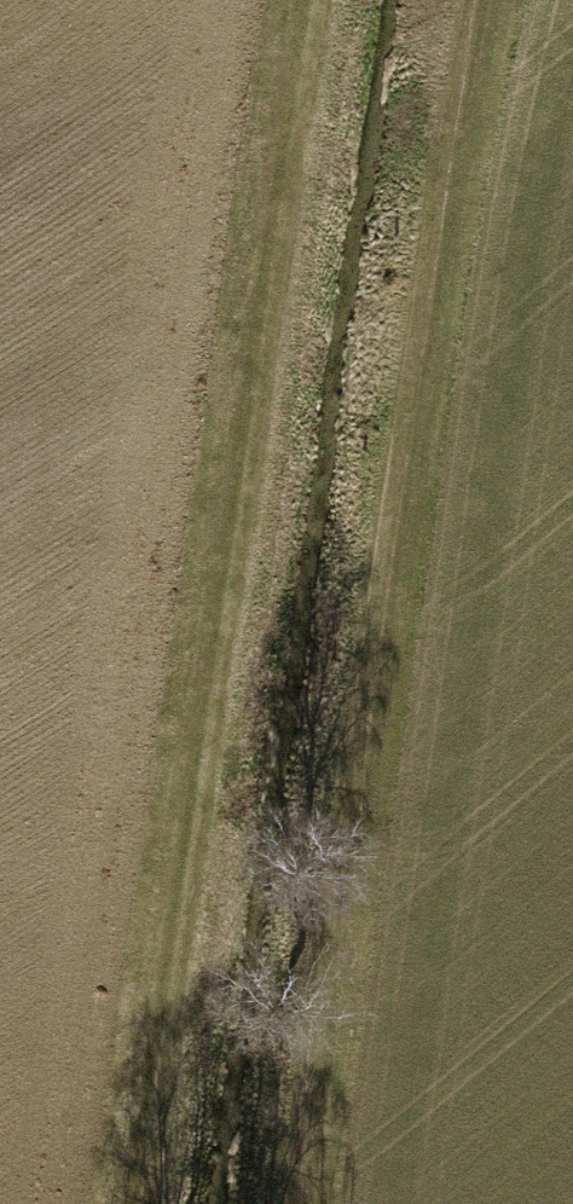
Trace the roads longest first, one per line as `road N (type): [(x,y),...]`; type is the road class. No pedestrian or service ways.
road 1 (track): [(290,1203),(455,59),(471,0)]
road 2 (track): [(320,0),(290,158),(141,1203)]

